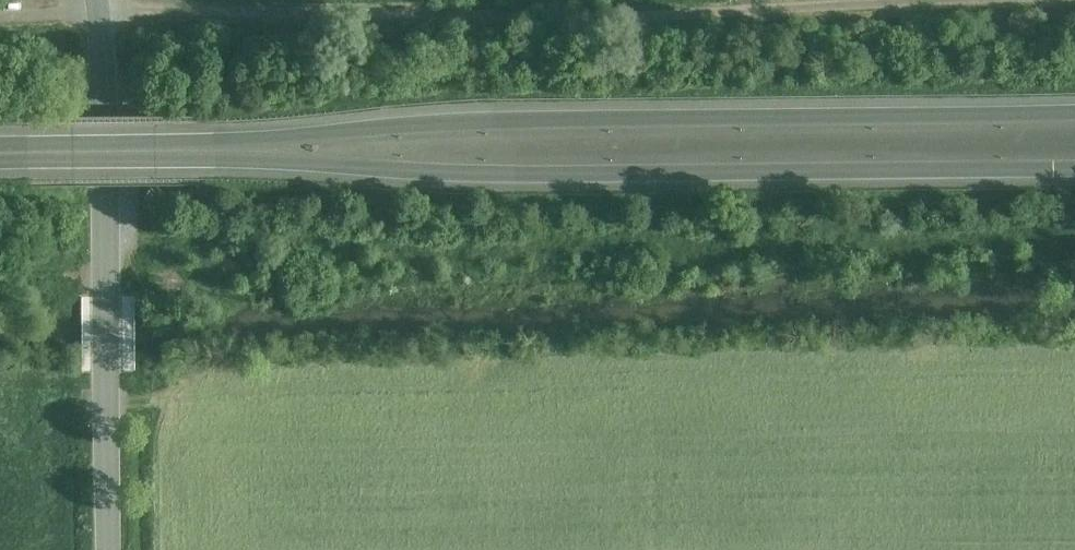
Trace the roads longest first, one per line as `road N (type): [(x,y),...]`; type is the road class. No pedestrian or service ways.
road 1 (track): [(98,9),(665,19),(1006,0)]
road 2 (primary): [(1074,110),(403,122),(213,149)]
road 3 (primary): [(213,149),(511,173),(1074,170)]
road 4 (tertiary): [(96,0),(112,290),(112,549)]
road 5 (primary): [(213,149),(0,152)]

